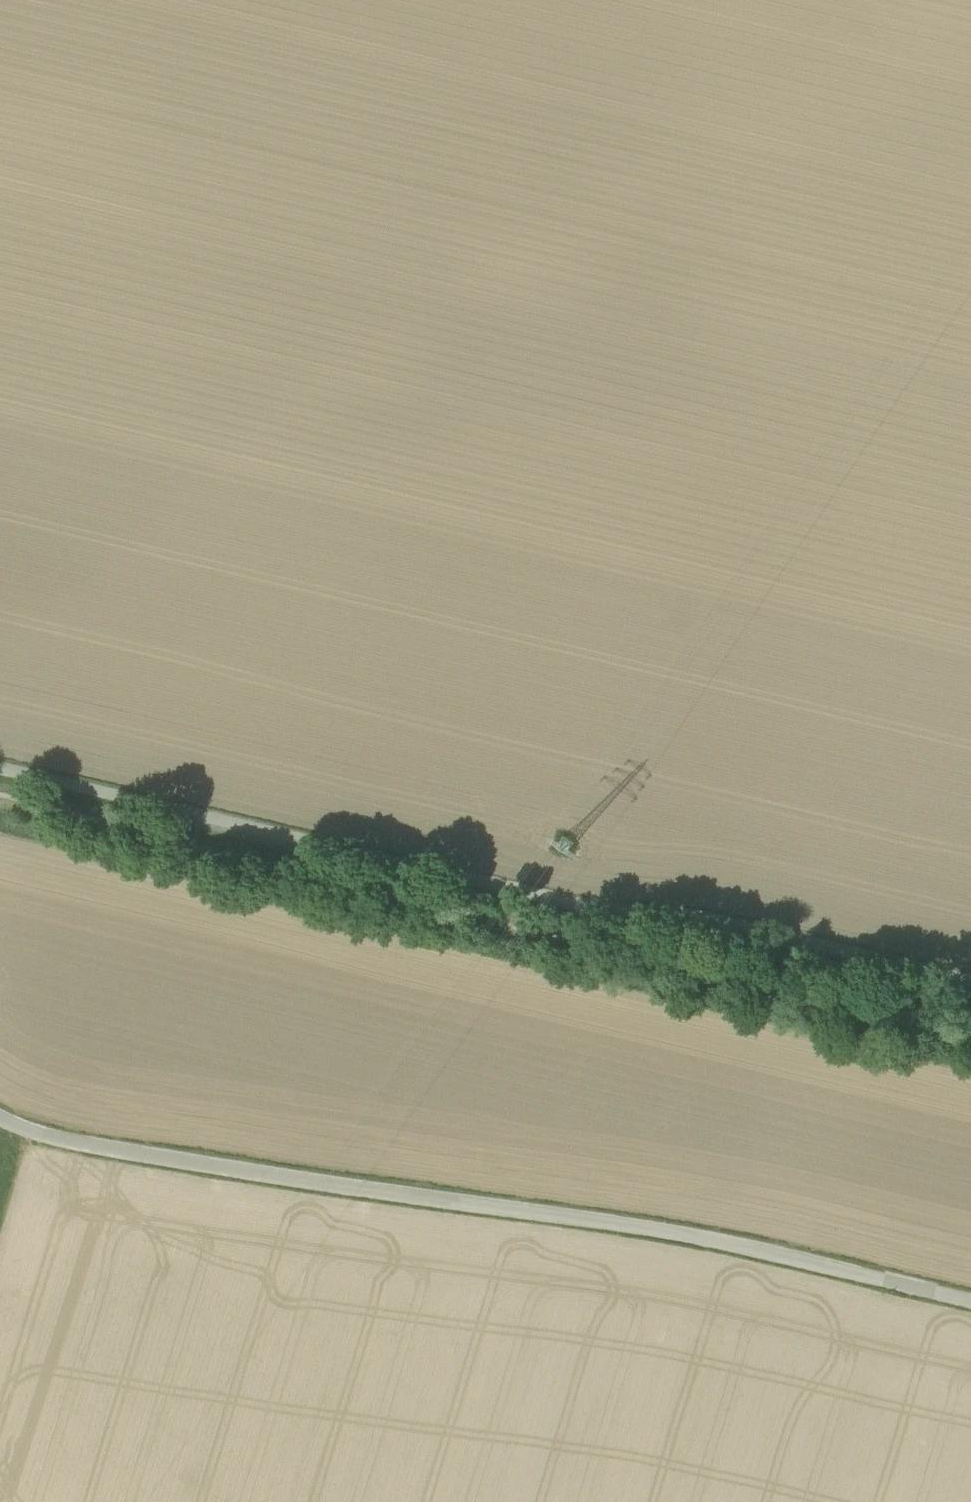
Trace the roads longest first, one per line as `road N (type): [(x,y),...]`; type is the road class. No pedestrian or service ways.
road 1 (track): [(0,766),(586,906),(674,910),(970,981)]
road 2 (unclassified): [(970,1300),(695,1236),(82,1143),(0,1118)]

